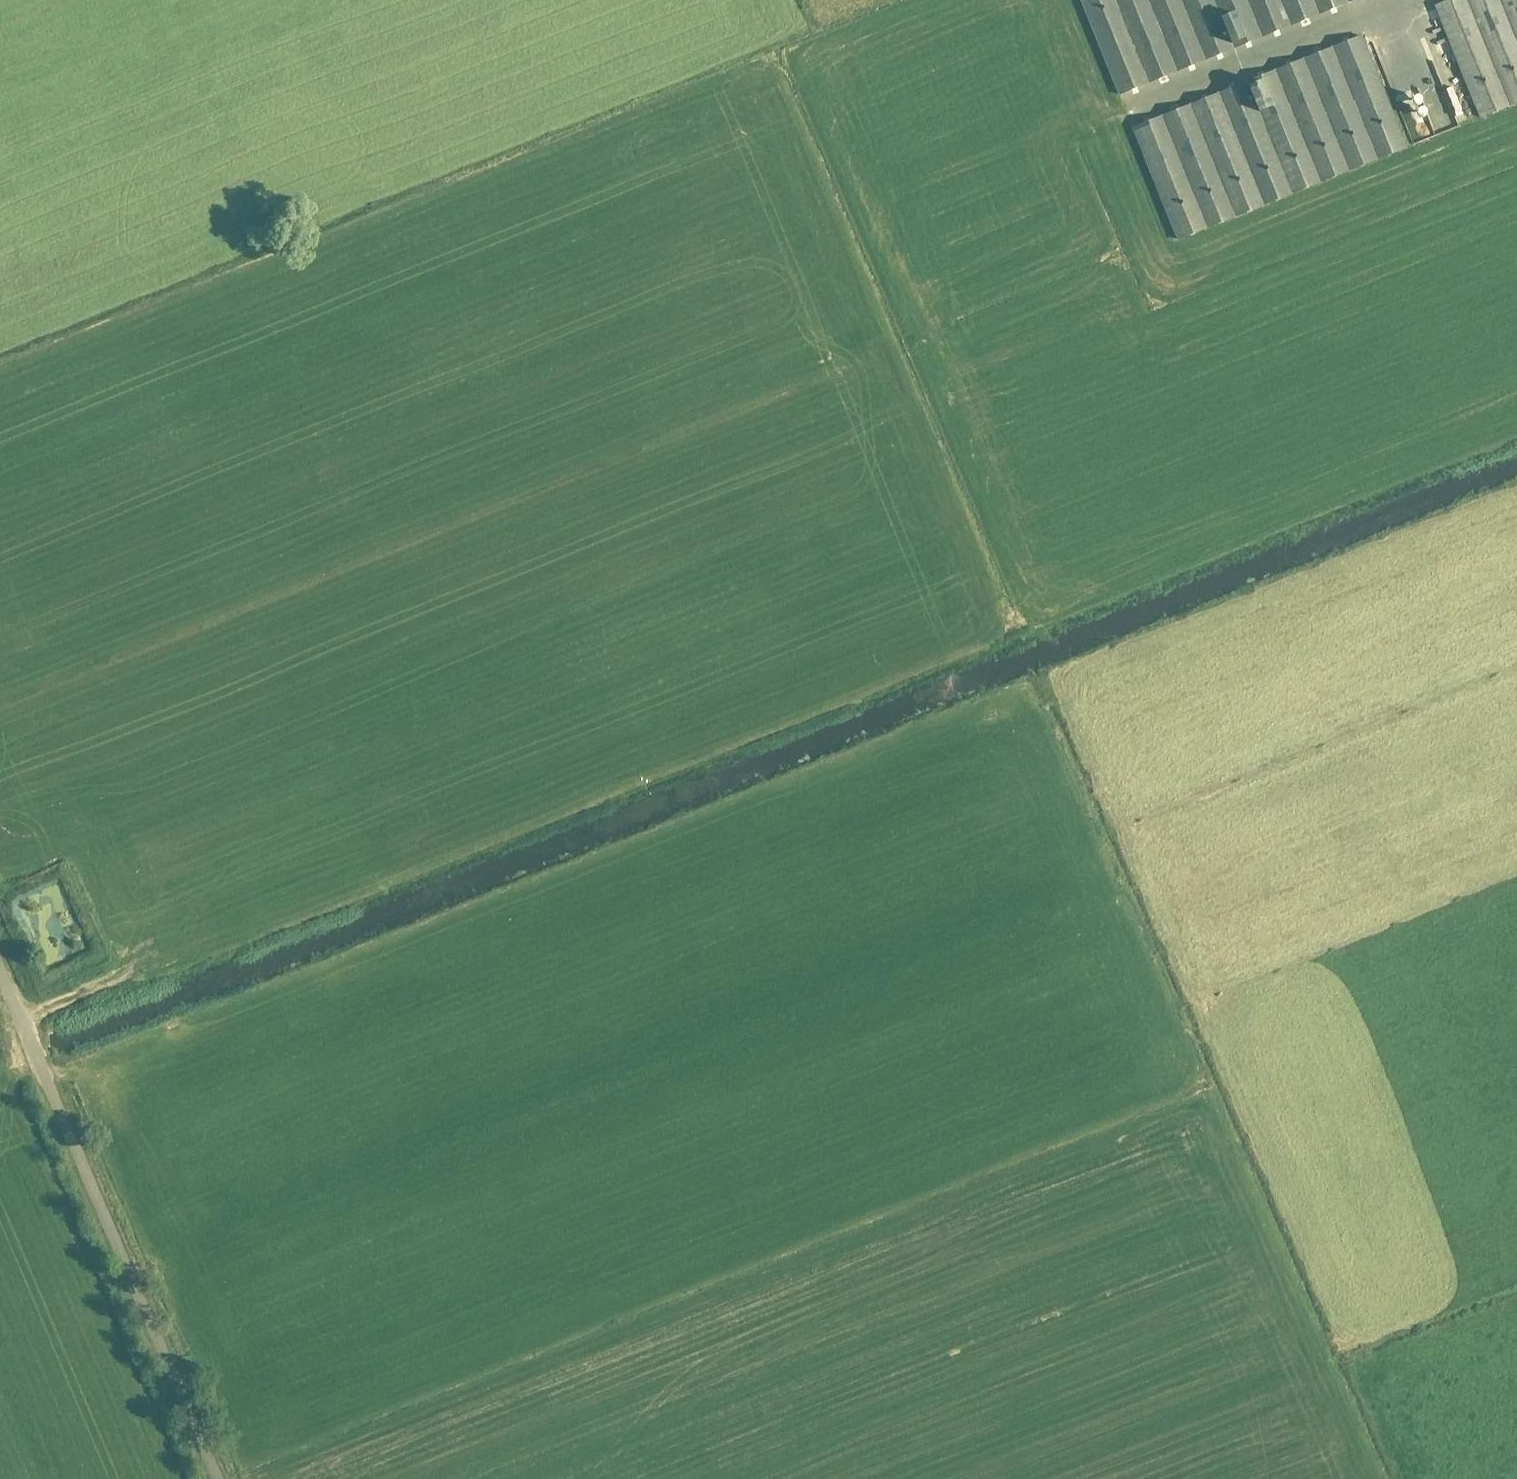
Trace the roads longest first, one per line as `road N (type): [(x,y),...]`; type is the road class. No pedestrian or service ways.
road 1 (unclassified): [(224,1478),(0,946)]

